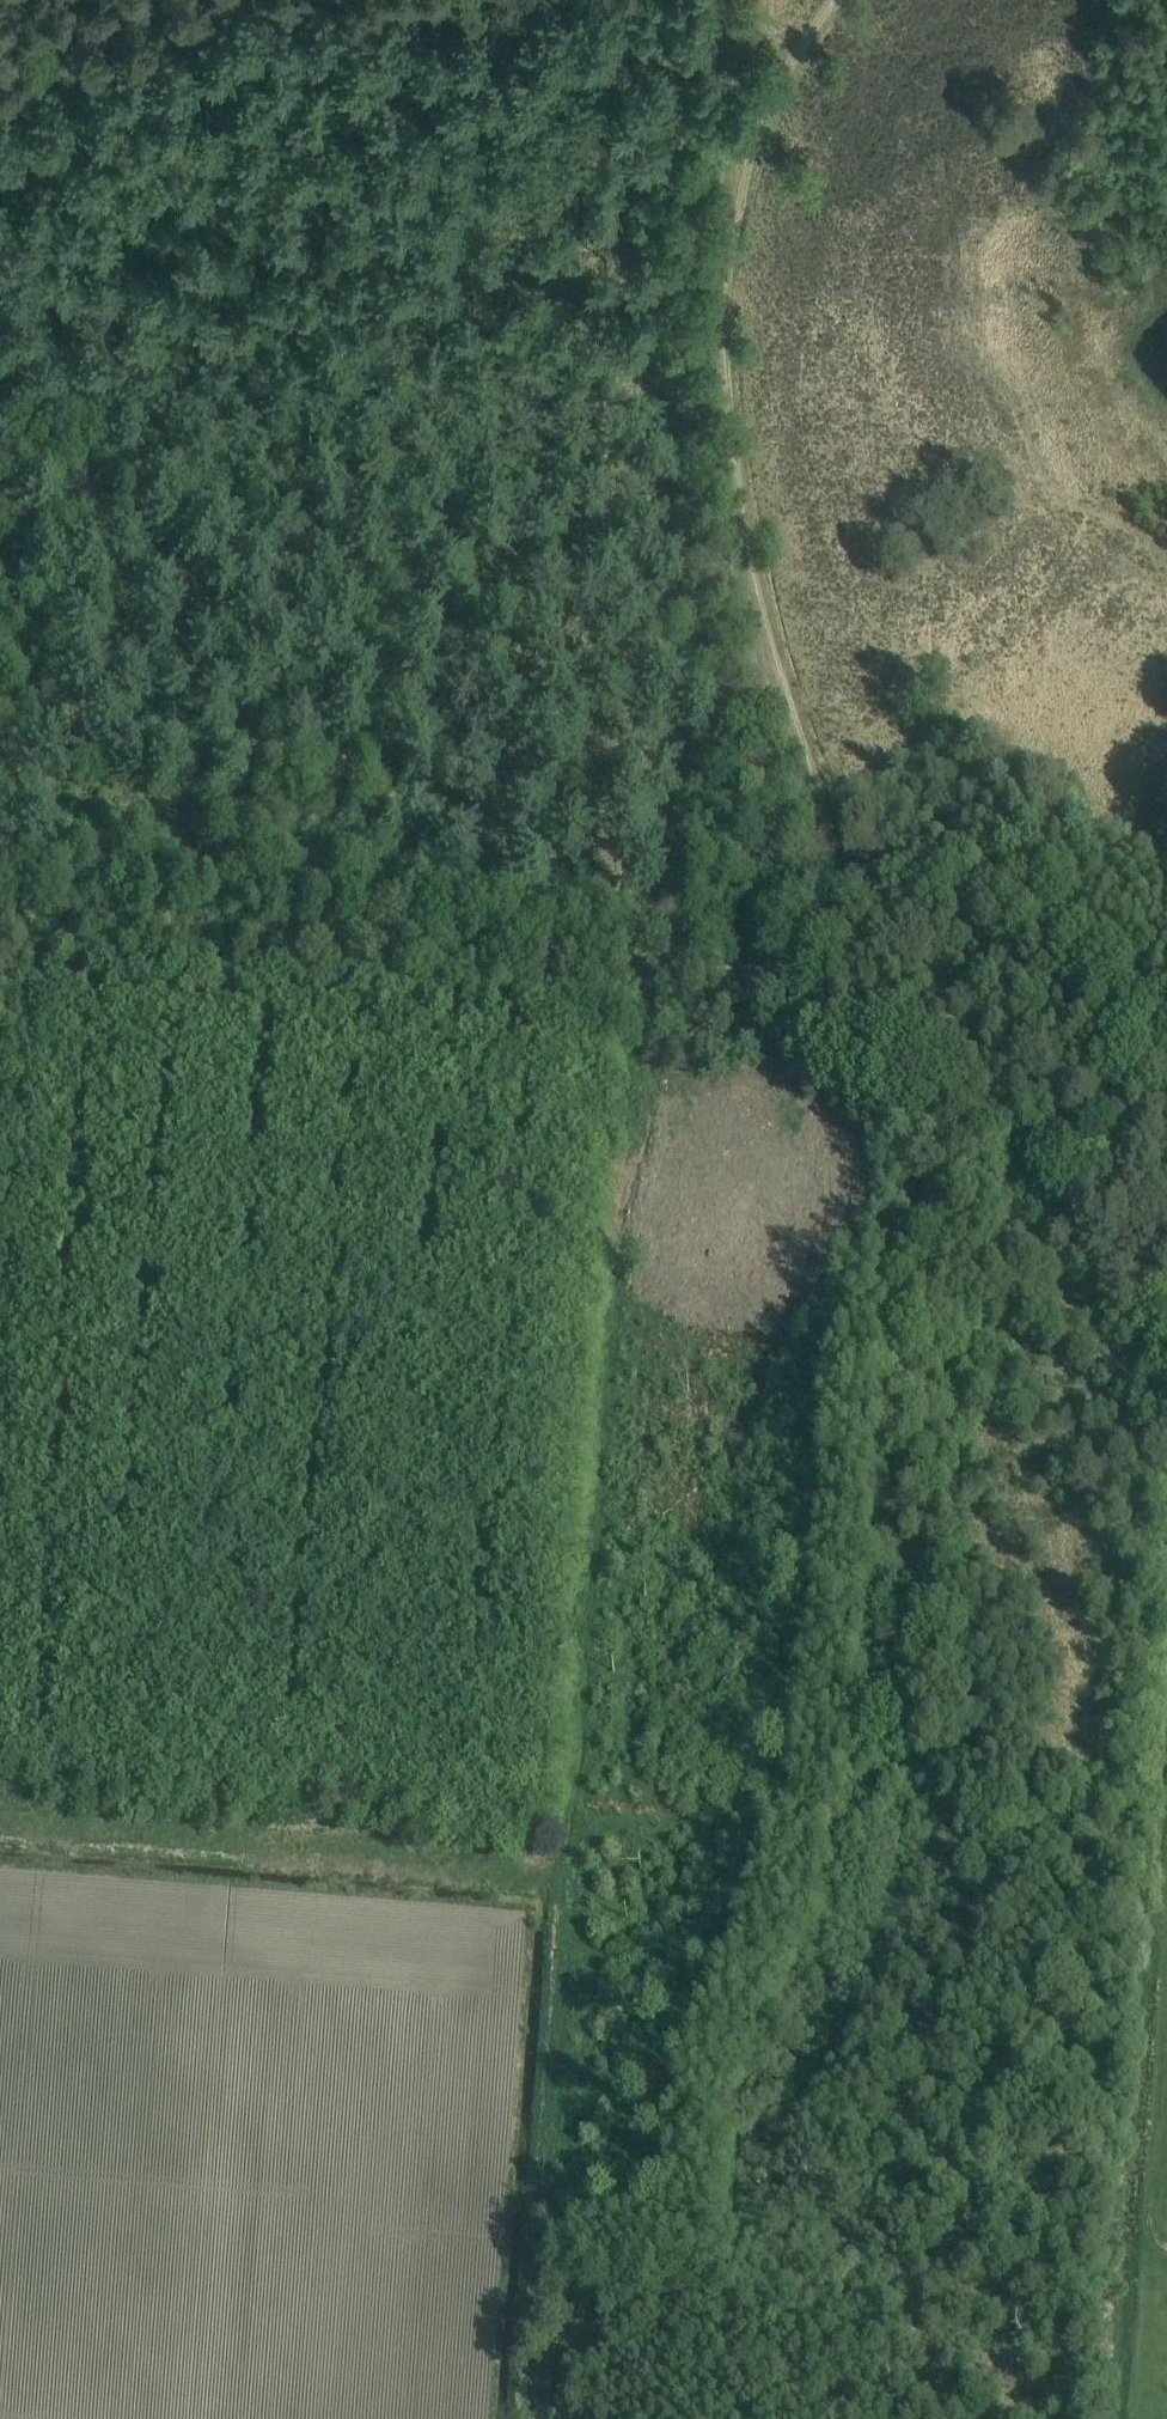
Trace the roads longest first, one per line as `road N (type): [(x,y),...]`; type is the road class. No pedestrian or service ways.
road 1 (track): [(832,0),(768,103),(730,225),(716,333),(757,573),(844,879),(834,943),(815,963),(783,975),(0,923)]
road 2 (track): [(1166,1088),(1075,1096),(1016,1081),(955,1050),(901,988),(844,879)]

